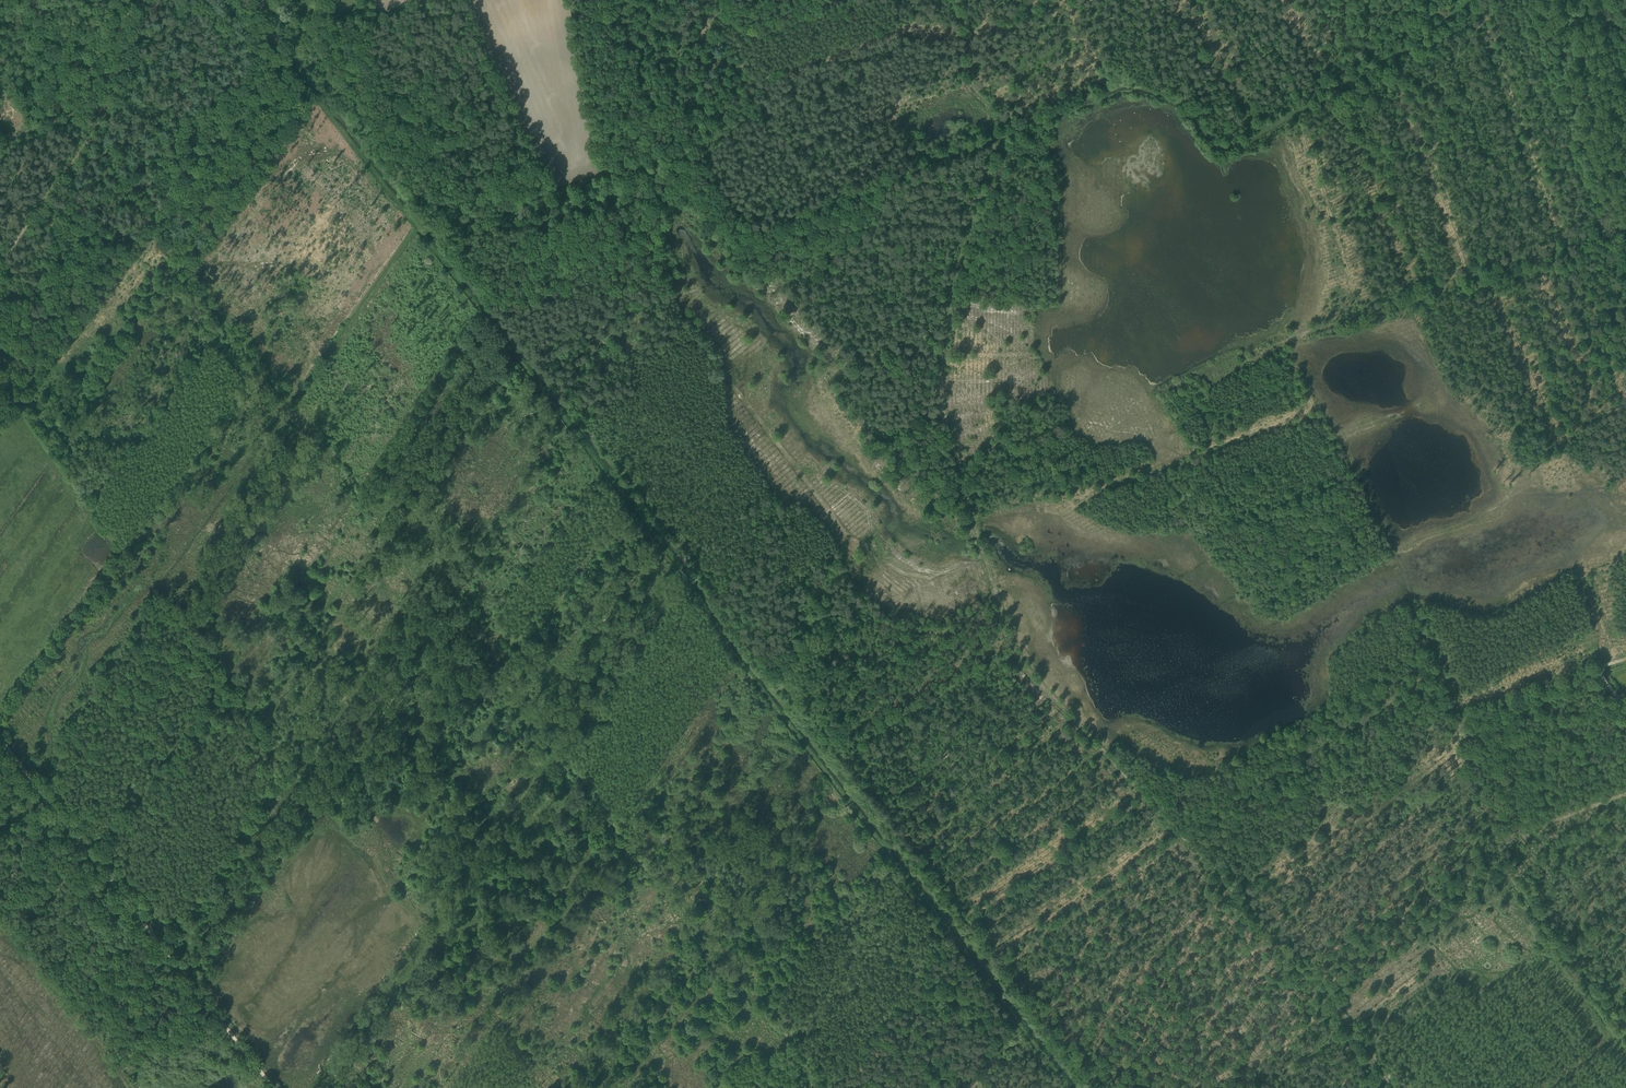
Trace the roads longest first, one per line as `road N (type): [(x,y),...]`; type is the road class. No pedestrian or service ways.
road 1 (track): [(287,47),(1067,1087)]
road 2 (track): [(0,740),(274,1087)]
road 3 (track): [(0,261),(127,103),(132,0)]
road 4 (track): [(1459,718),(1598,670)]

